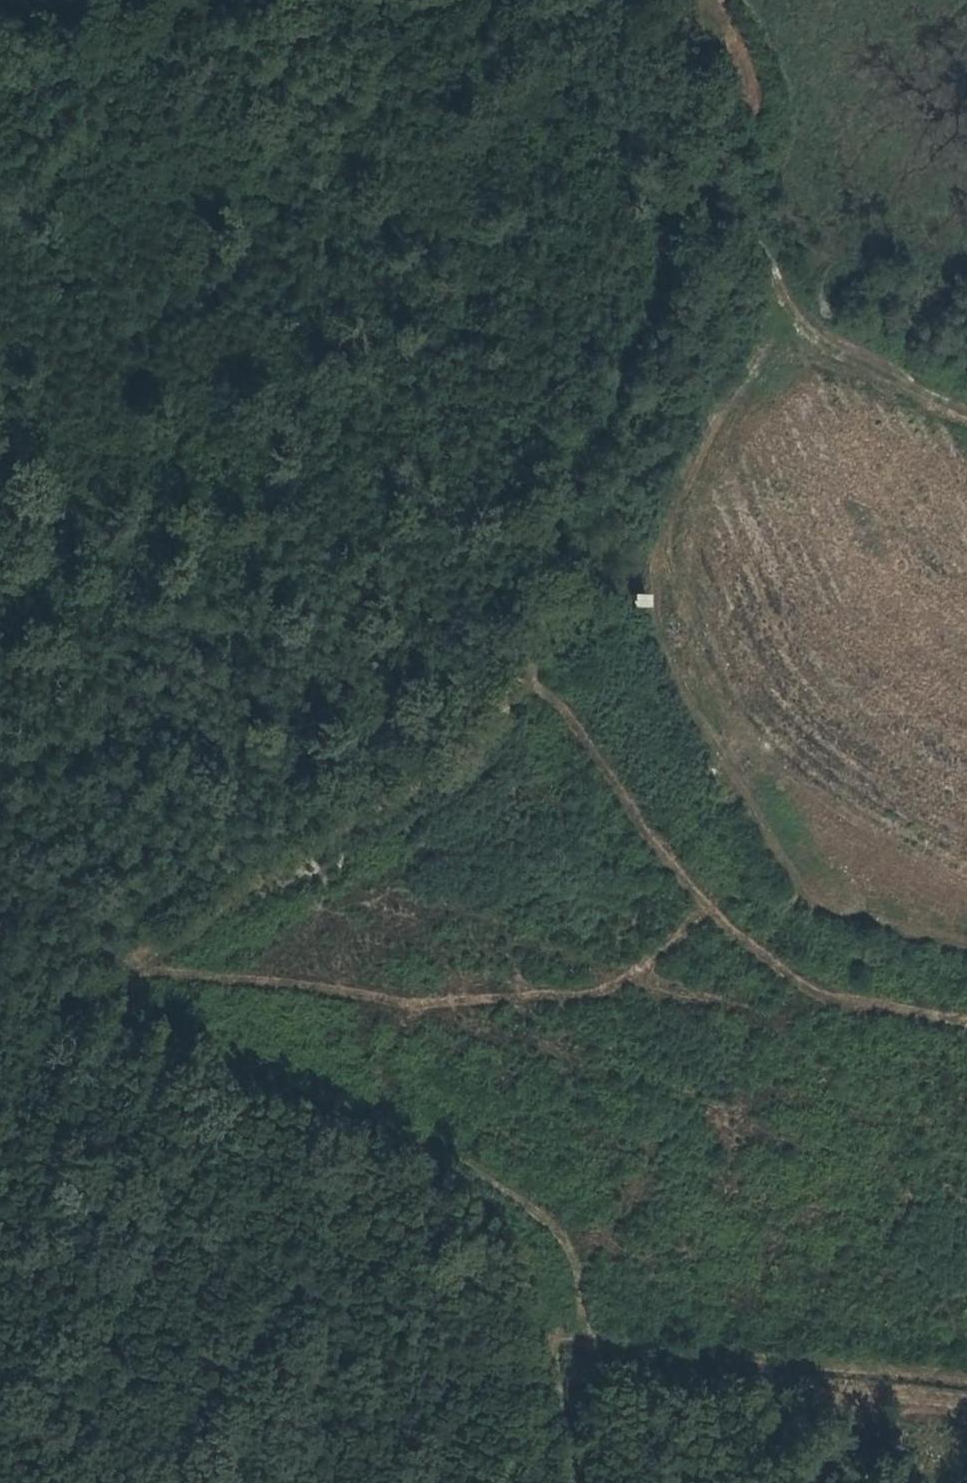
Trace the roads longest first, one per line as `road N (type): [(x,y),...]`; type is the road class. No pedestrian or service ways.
road 1 (track): [(684,0),(778,318),(850,368),(966,422)]

